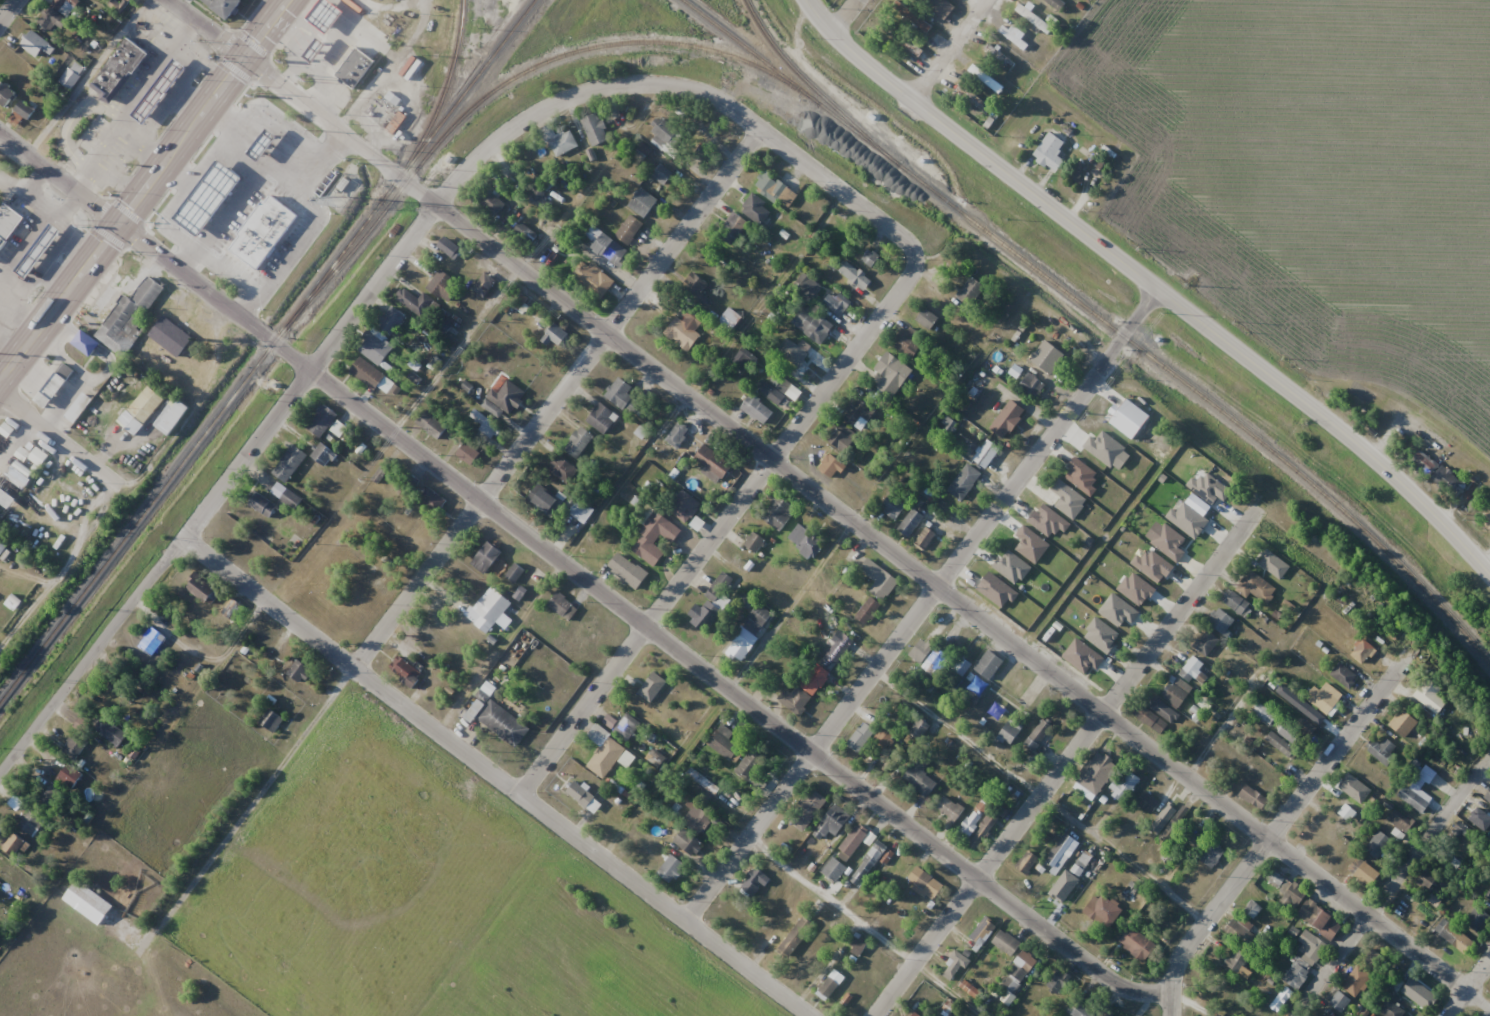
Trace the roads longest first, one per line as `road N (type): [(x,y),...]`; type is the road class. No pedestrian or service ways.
road 1 (residential): [(400,177),(1489,1010)]
road 2 (residential): [(313,369),(1120,985),(1169,992)]
road 3 (residential): [(684,918),(1158,289)]
road 4 (residential): [(184,538),(809,1015)]
road 5 (secondary): [(1489,577),(1328,417),(910,94)]
road 6 (residential): [(436,207),(0,777)]
road 7 (residential): [(916,257),(911,275),(523,794)]
road 8 (residential): [(874,1015),(1256,507)]
road 9 (residential): [(436,207),(498,139),(538,113),(614,86),(659,83),(716,98),(907,241),(916,257)]
road 10 (trunk): [(288,0),(0,382)]
road 11 (residential): [(355,669),(104,1015)]
road 12 (residential): [(355,669),(604,334)]
road 13 (residential): [(0,134),(313,369)]
road 14 (residential): [(1169,992),(1176,961),(1368,708)]
road 15 (residential): [(1291,1015),(1489,749)]
road 16 (residential): [(170,0),(400,177)]
road 17 (residential): [(604,334),(758,128)]
road 18 (residential): [(112,480),(104,509),(0,651)]
road 19 (residential): [(0,396),(112,480)]
road 20 (secondary): [(910,94),(807,0)]
road 21 (residential): [(910,94),(985,0)]

